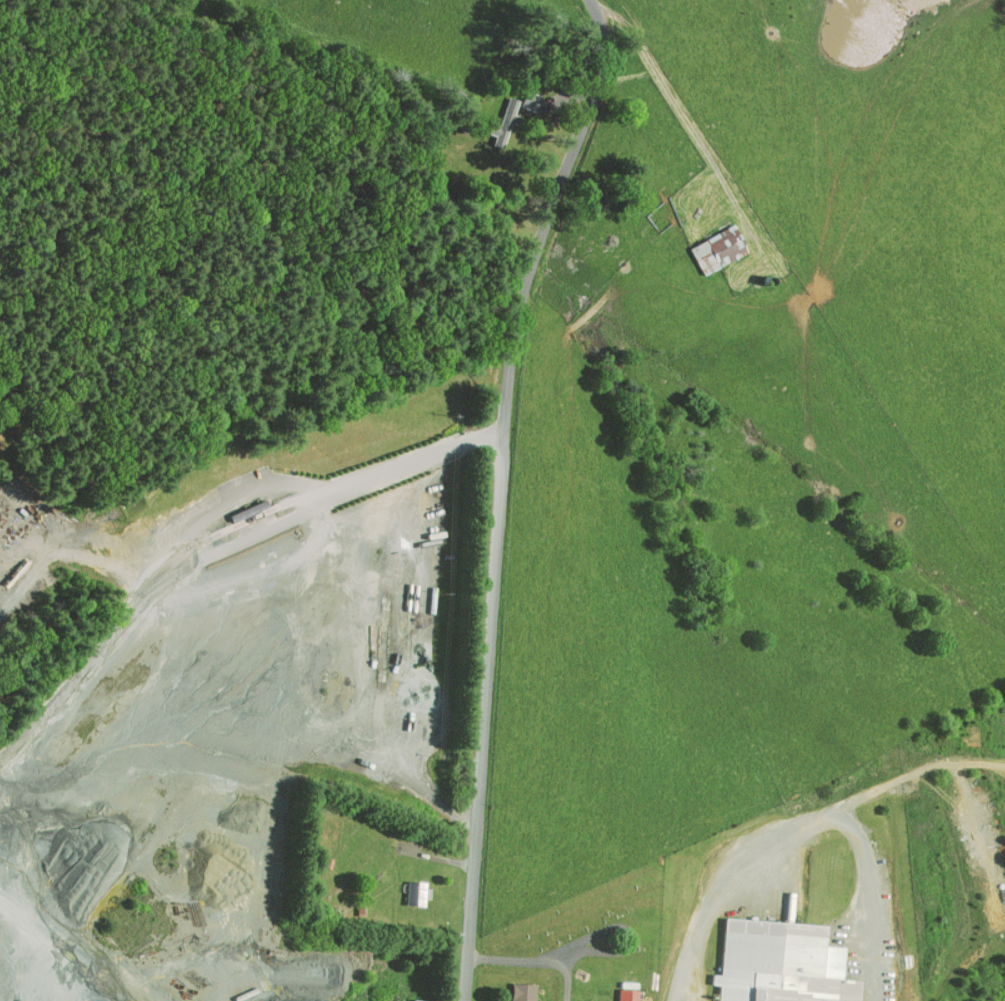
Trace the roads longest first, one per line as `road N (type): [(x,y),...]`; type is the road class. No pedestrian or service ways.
road 1 (residential): [(464,1000),(512,347),(536,249),(603,72),(604,38),(588,0)]

